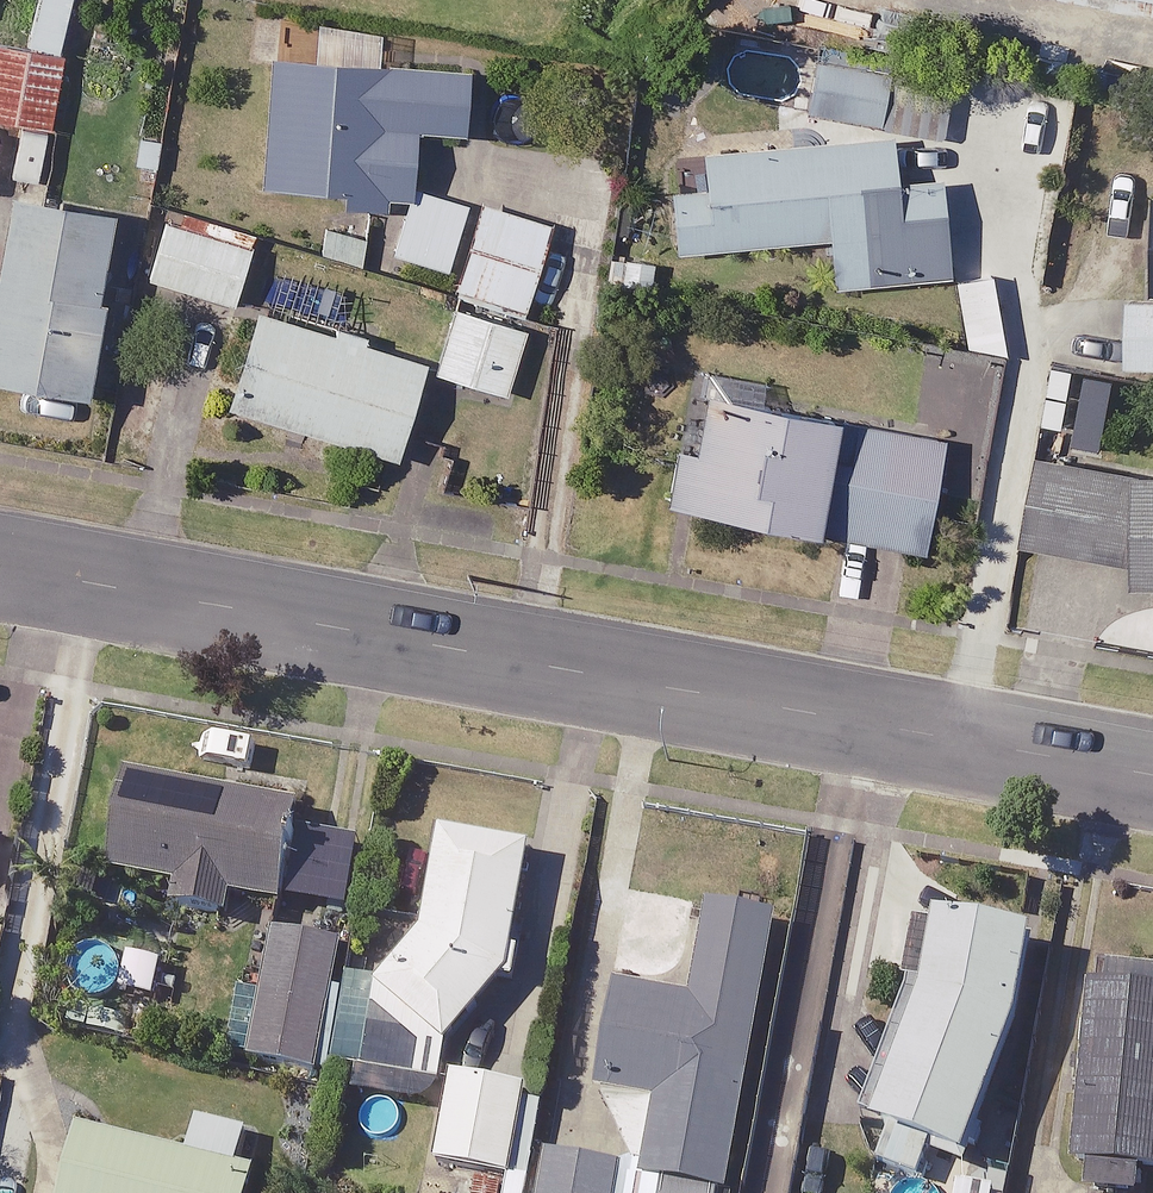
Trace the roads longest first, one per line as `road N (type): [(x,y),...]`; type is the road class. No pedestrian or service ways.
road 1 (residential): [(0,575),(1152,778)]

